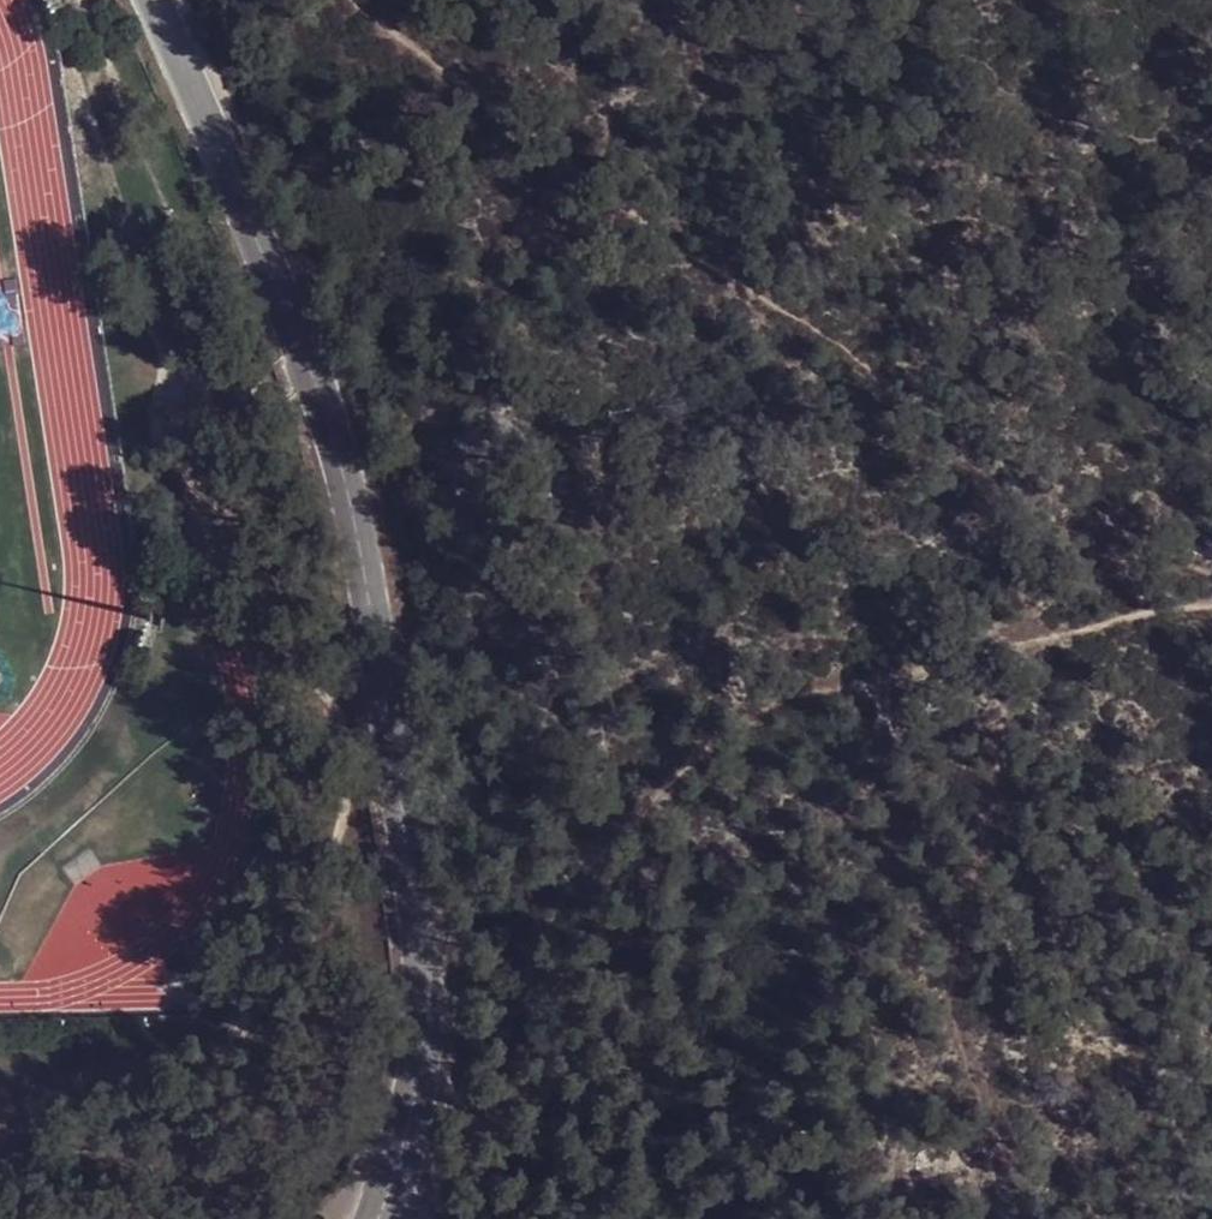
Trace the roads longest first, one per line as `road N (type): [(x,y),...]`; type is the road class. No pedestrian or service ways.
road 1 (residential): [(154,0),(329,416),(352,506),(404,792),(426,1047),(379,1218)]

